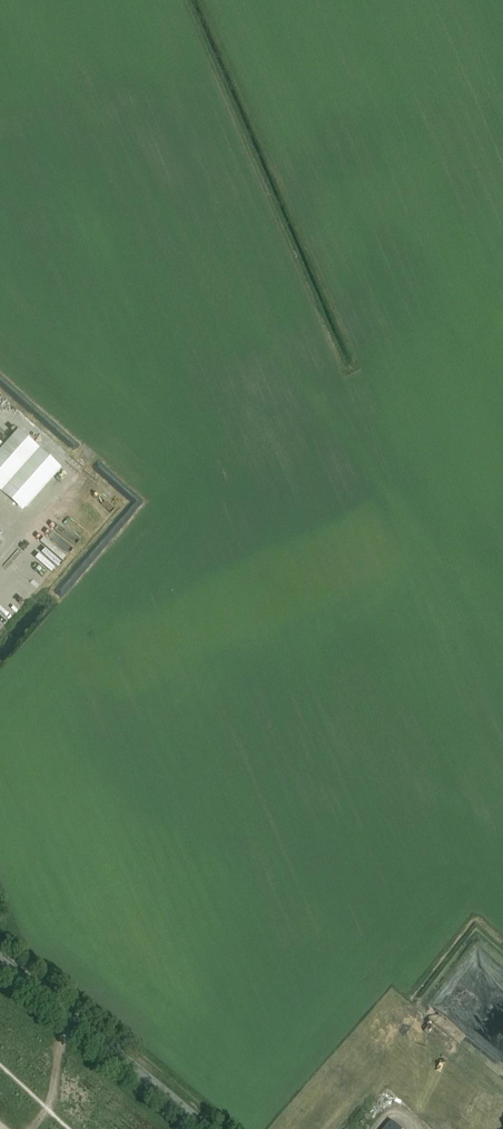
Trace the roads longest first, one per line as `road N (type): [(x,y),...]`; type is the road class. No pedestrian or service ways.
road 1 (tertiary): [(212,1128),(0,948)]

